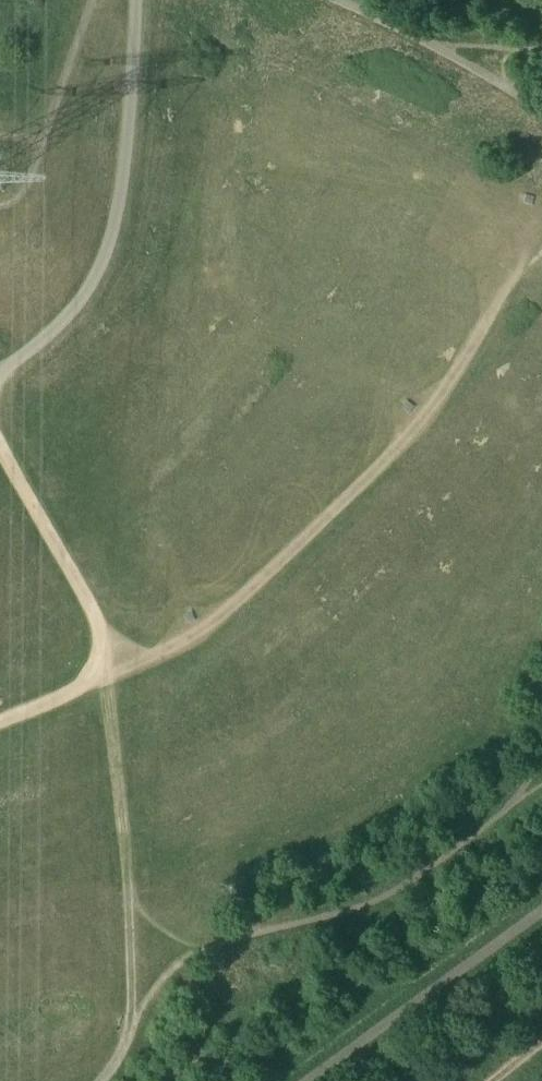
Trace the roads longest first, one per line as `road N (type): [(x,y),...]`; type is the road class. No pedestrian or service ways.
road 1 (track): [(503,301),(436,413),(211,632),(0,725)]
road 2 (track): [(0,375),(73,321),(108,262),(128,126),(135,0)]
road 3 (track): [(121,675),(0,436)]

